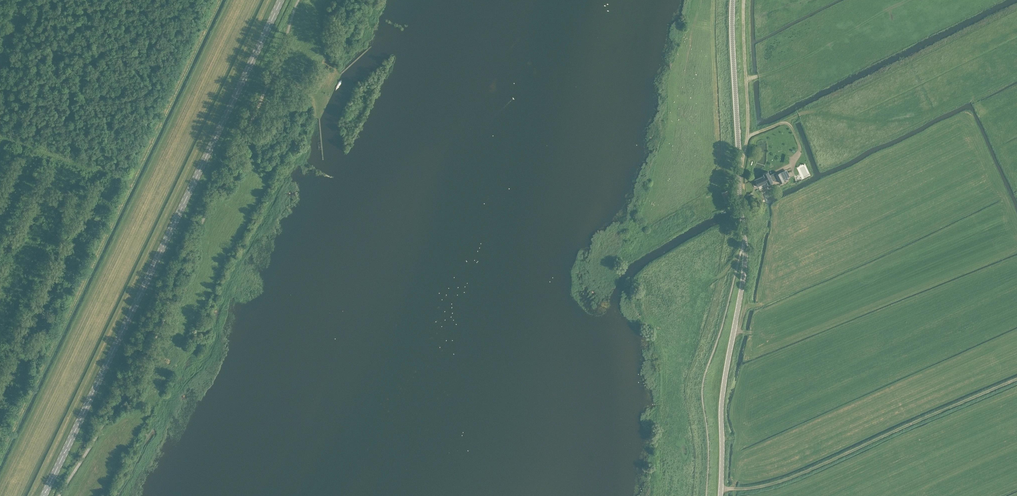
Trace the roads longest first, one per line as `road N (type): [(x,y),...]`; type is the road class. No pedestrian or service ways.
road 1 (primary): [(44,495),(281,0)]
road 2 (track): [(0,456),(218,0)]
road 3 (unclassified): [(720,495),(722,398),(745,257),(733,0)]
road 4 (track): [(1016,380),(796,476),(743,491),(721,488)]
road 5 (track): [(134,177),(0,130)]
road 6 (track): [(745,0),(748,139)]
road 7 (track): [(131,183),(0,137)]
road 8 (track): [(740,170),(748,138),(782,122),(799,144),(793,163)]

